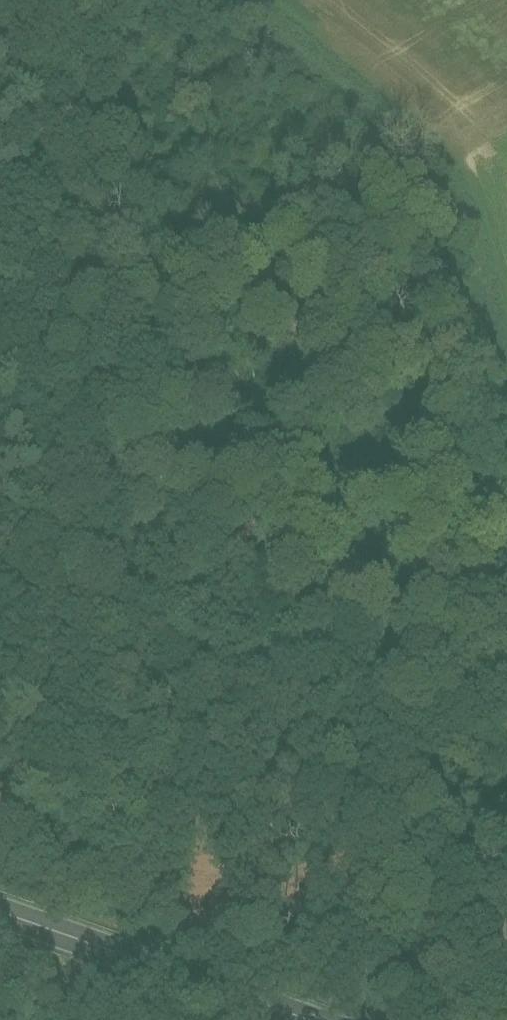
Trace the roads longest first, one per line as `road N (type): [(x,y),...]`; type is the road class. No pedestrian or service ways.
road 1 (primary): [(0,919),(290,1019)]

